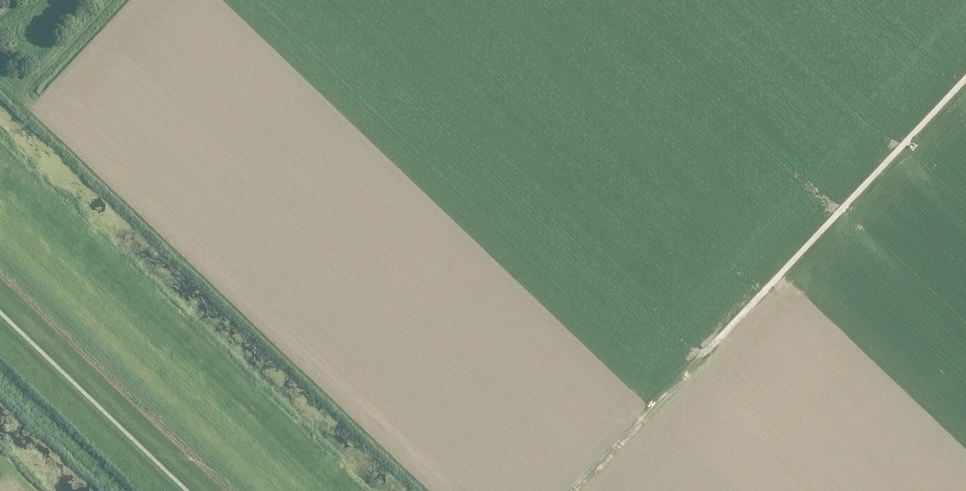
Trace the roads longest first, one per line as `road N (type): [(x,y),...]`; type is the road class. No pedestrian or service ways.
road 1 (track): [(965,80),(643,420)]

